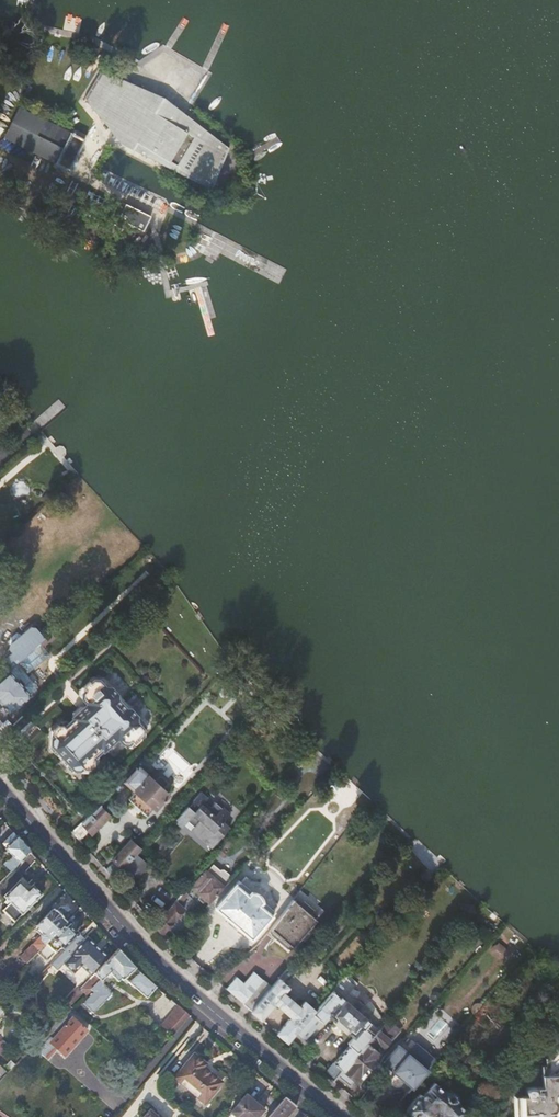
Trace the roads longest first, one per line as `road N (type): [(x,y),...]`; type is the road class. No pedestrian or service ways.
road 1 (tertiary): [(337,1116),(158,963),(0,788)]

